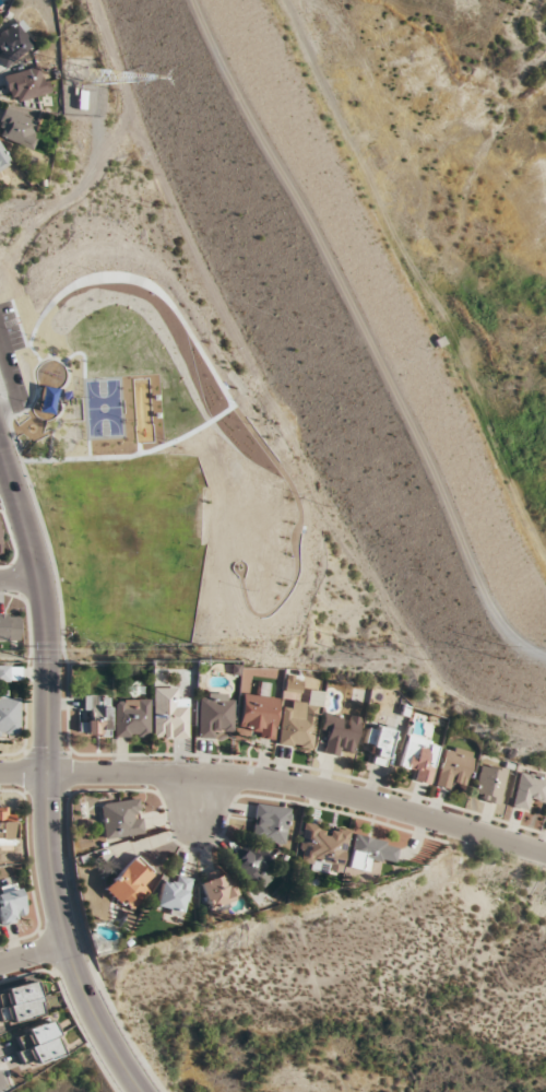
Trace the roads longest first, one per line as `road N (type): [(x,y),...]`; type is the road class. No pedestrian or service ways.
road 1 (tertiary): [(141,1091),(112,1049),(67,946),(50,853),(45,635),(27,540),(0,456)]
road 2 (residential): [(0,772),(283,779),(545,852)]

